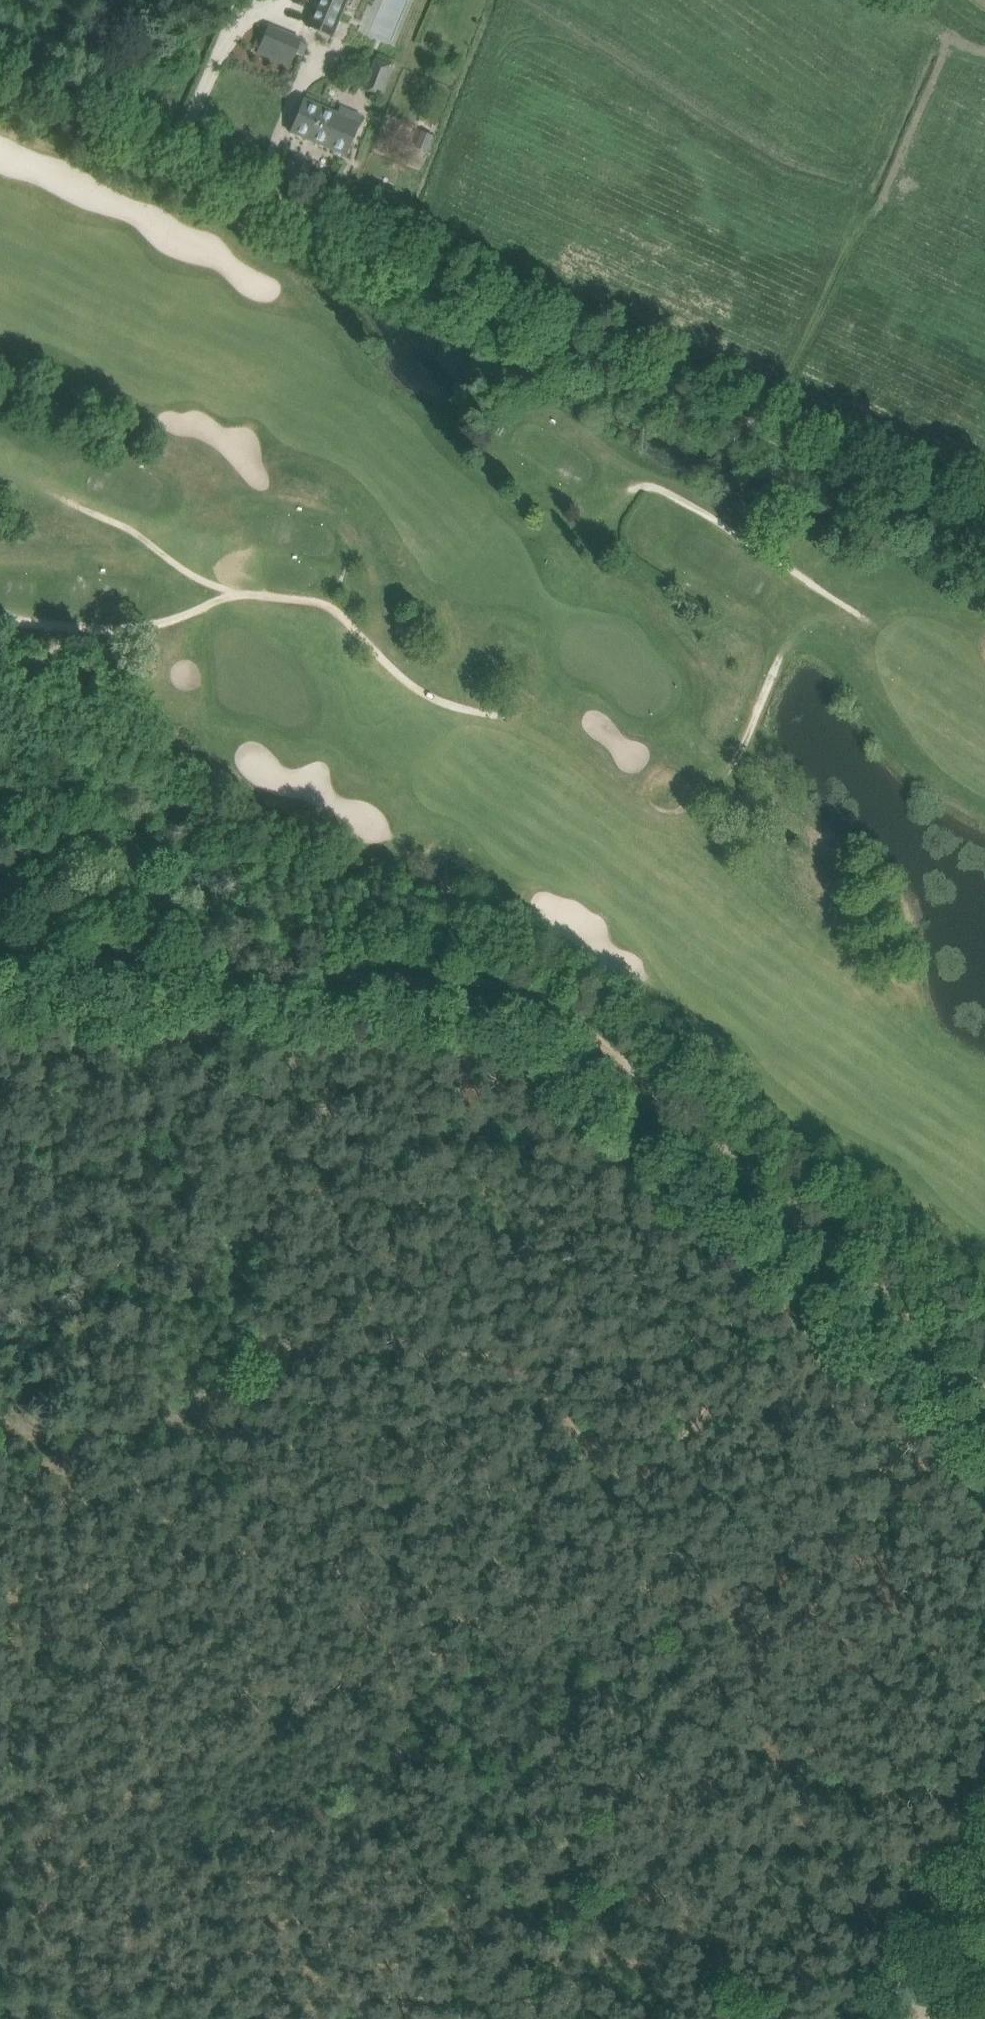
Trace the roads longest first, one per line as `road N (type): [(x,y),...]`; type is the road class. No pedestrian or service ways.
road 1 (track): [(984,1383),(588,1032),(510,989),(466,979),(0,960)]
road 2 (track): [(984,535),(0,85)]

